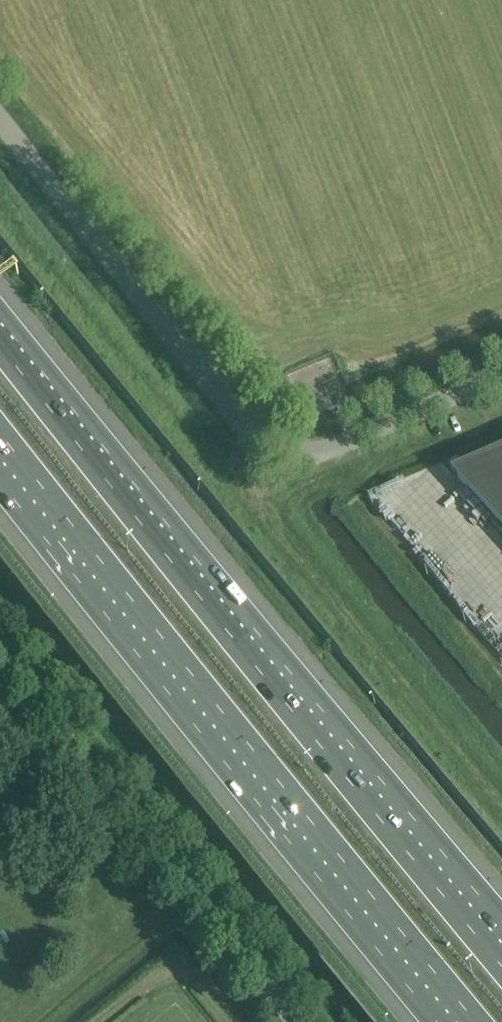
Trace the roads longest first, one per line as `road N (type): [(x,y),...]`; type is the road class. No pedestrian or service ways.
road 1 (motorway): [(501,952),(0,331)]
road 2 (motorway): [(0,452),(459,1021)]
road 3 (unclassified): [(469,392),(322,458),(275,443),(229,406),(0,128)]
road 4 (unclassified): [(299,1021),(0,661)]

